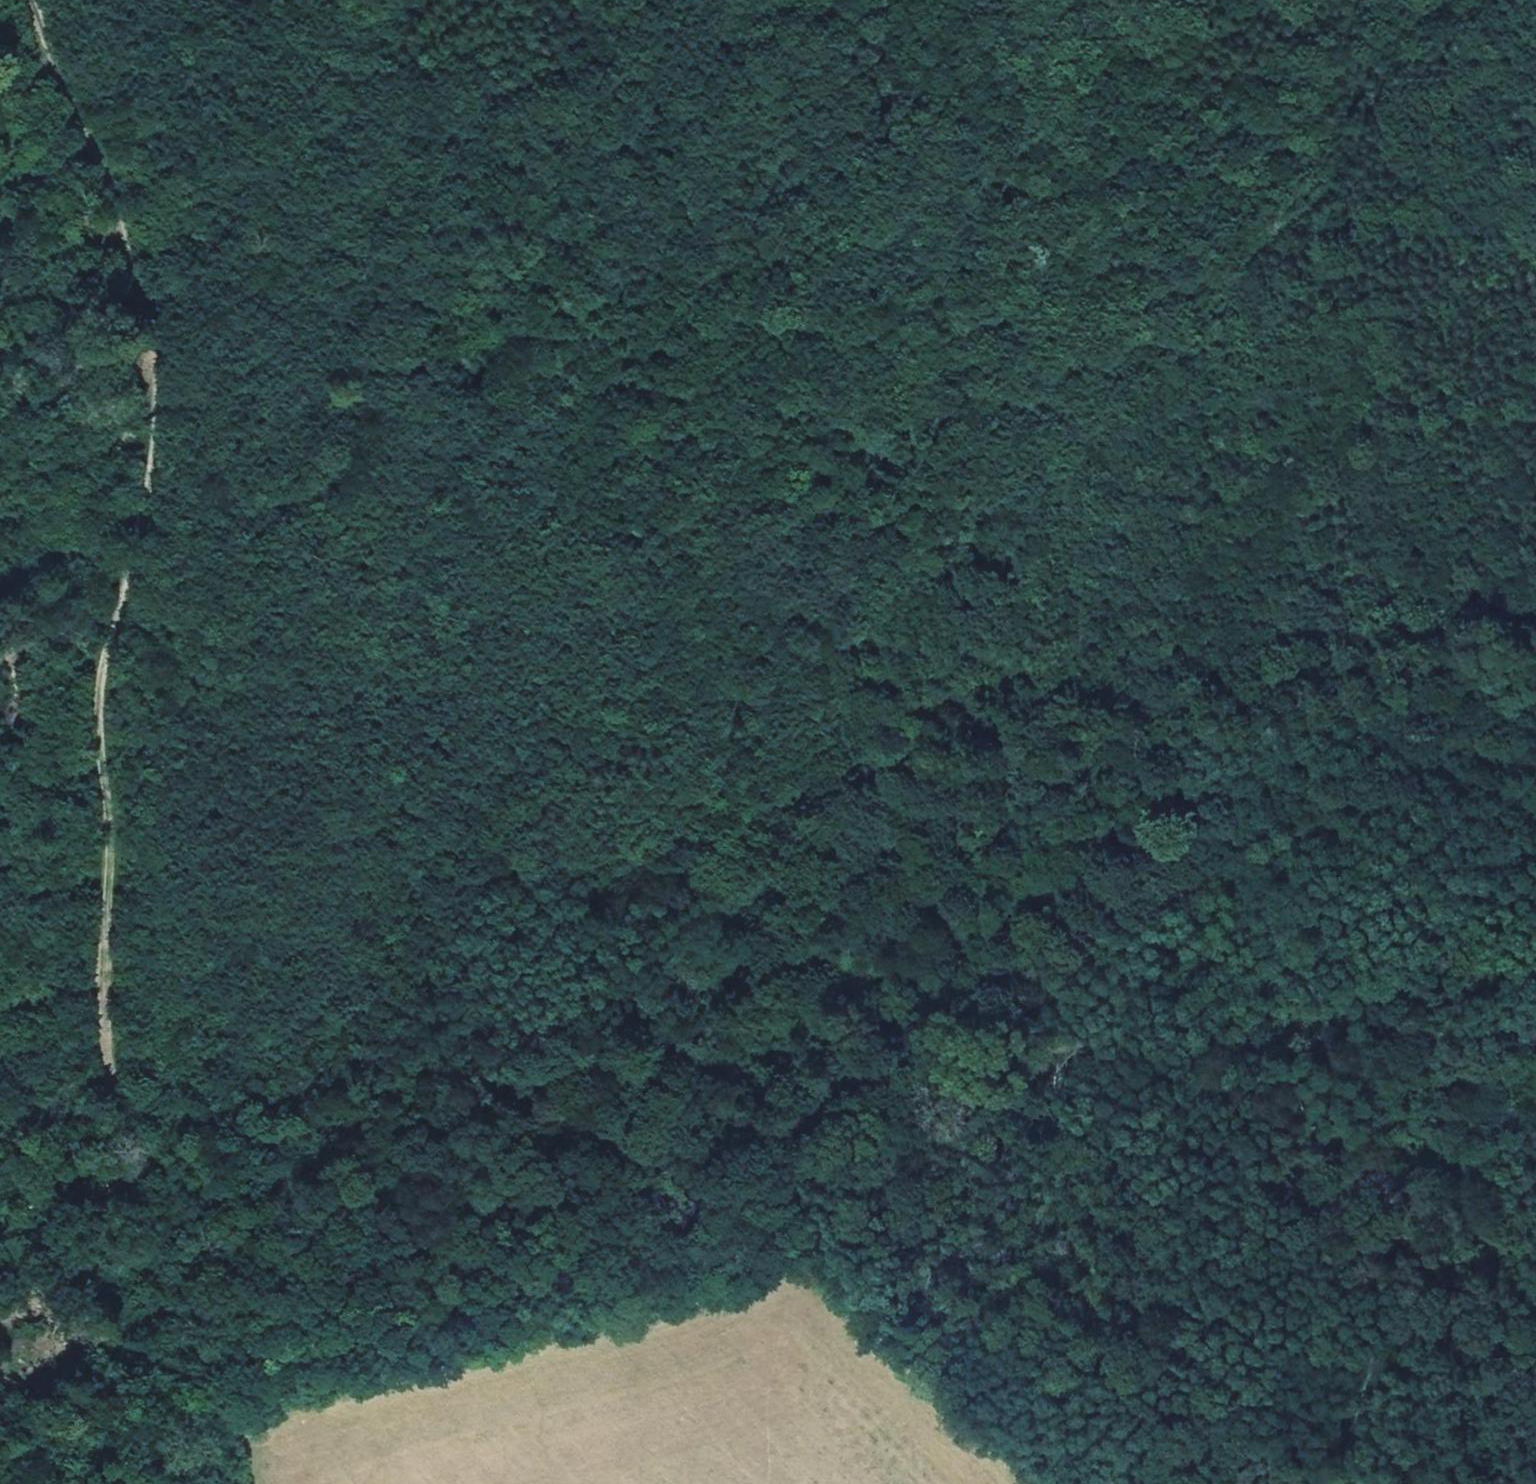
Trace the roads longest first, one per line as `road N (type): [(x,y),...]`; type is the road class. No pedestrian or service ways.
road 1 (track): [(1535,665),(1348,751),(144,1176),(0,1217)]
road 2 (track): [(144,1176),(114,1057),(111,852),(98,730),(129,603),(151,345),(105,183),(34,0)]
road 3 (track): [(219,1483),(183,1302),(144,1176)]

